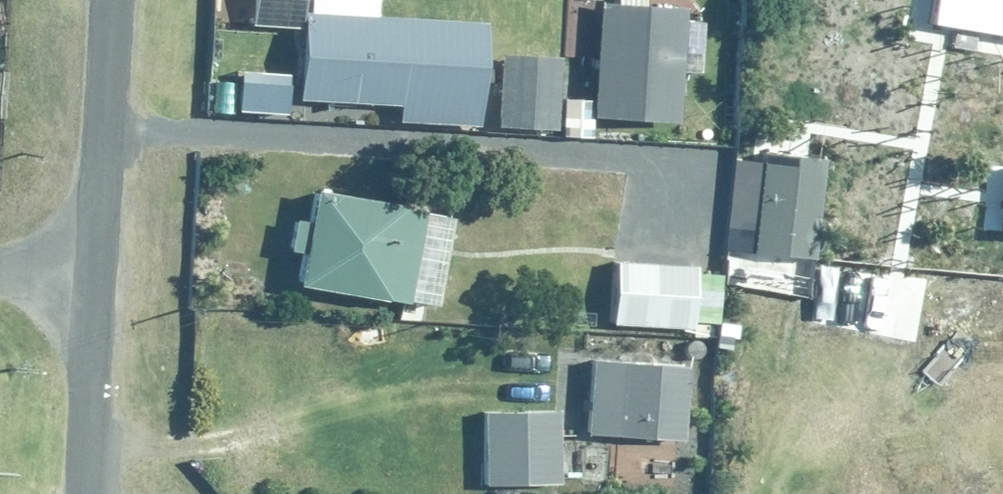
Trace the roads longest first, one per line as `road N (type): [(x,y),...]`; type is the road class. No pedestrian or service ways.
road 1 (residential): [(94,279),(111,0)]
road 2 (residential): [(81,493),(94,279)]

